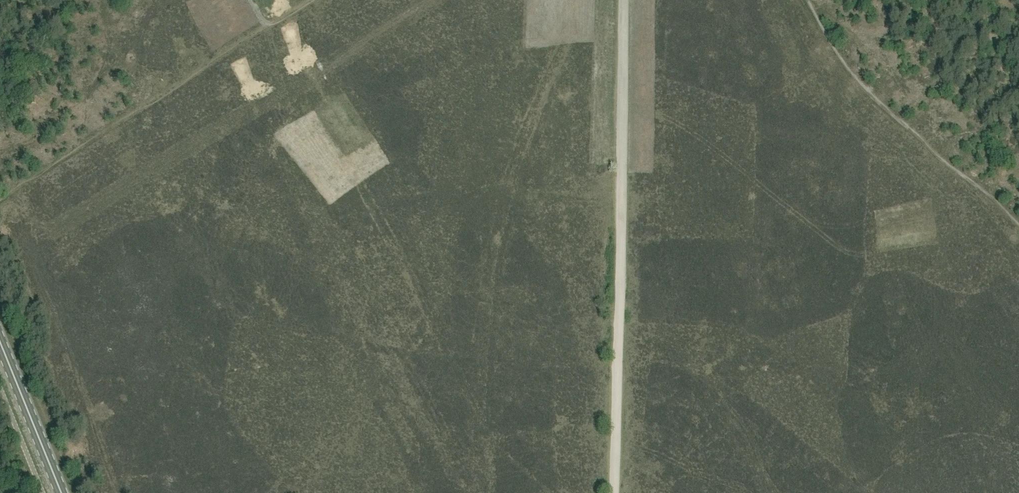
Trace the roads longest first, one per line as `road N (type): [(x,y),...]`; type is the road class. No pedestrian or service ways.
road 1 (track): [(615,492),(623,0)]
road 2 (primary): [(62,492),(0,341)]

